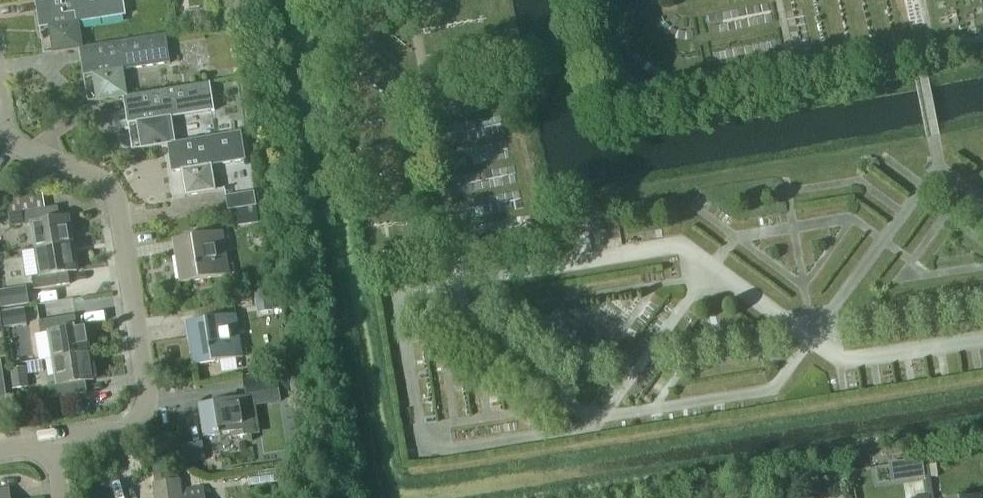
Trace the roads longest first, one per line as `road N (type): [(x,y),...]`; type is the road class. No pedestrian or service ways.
road 1 (residential): [(54,442),(125,431),(144,411),(148,387),(118,200),(103,180),(14,141),(0,103)]

